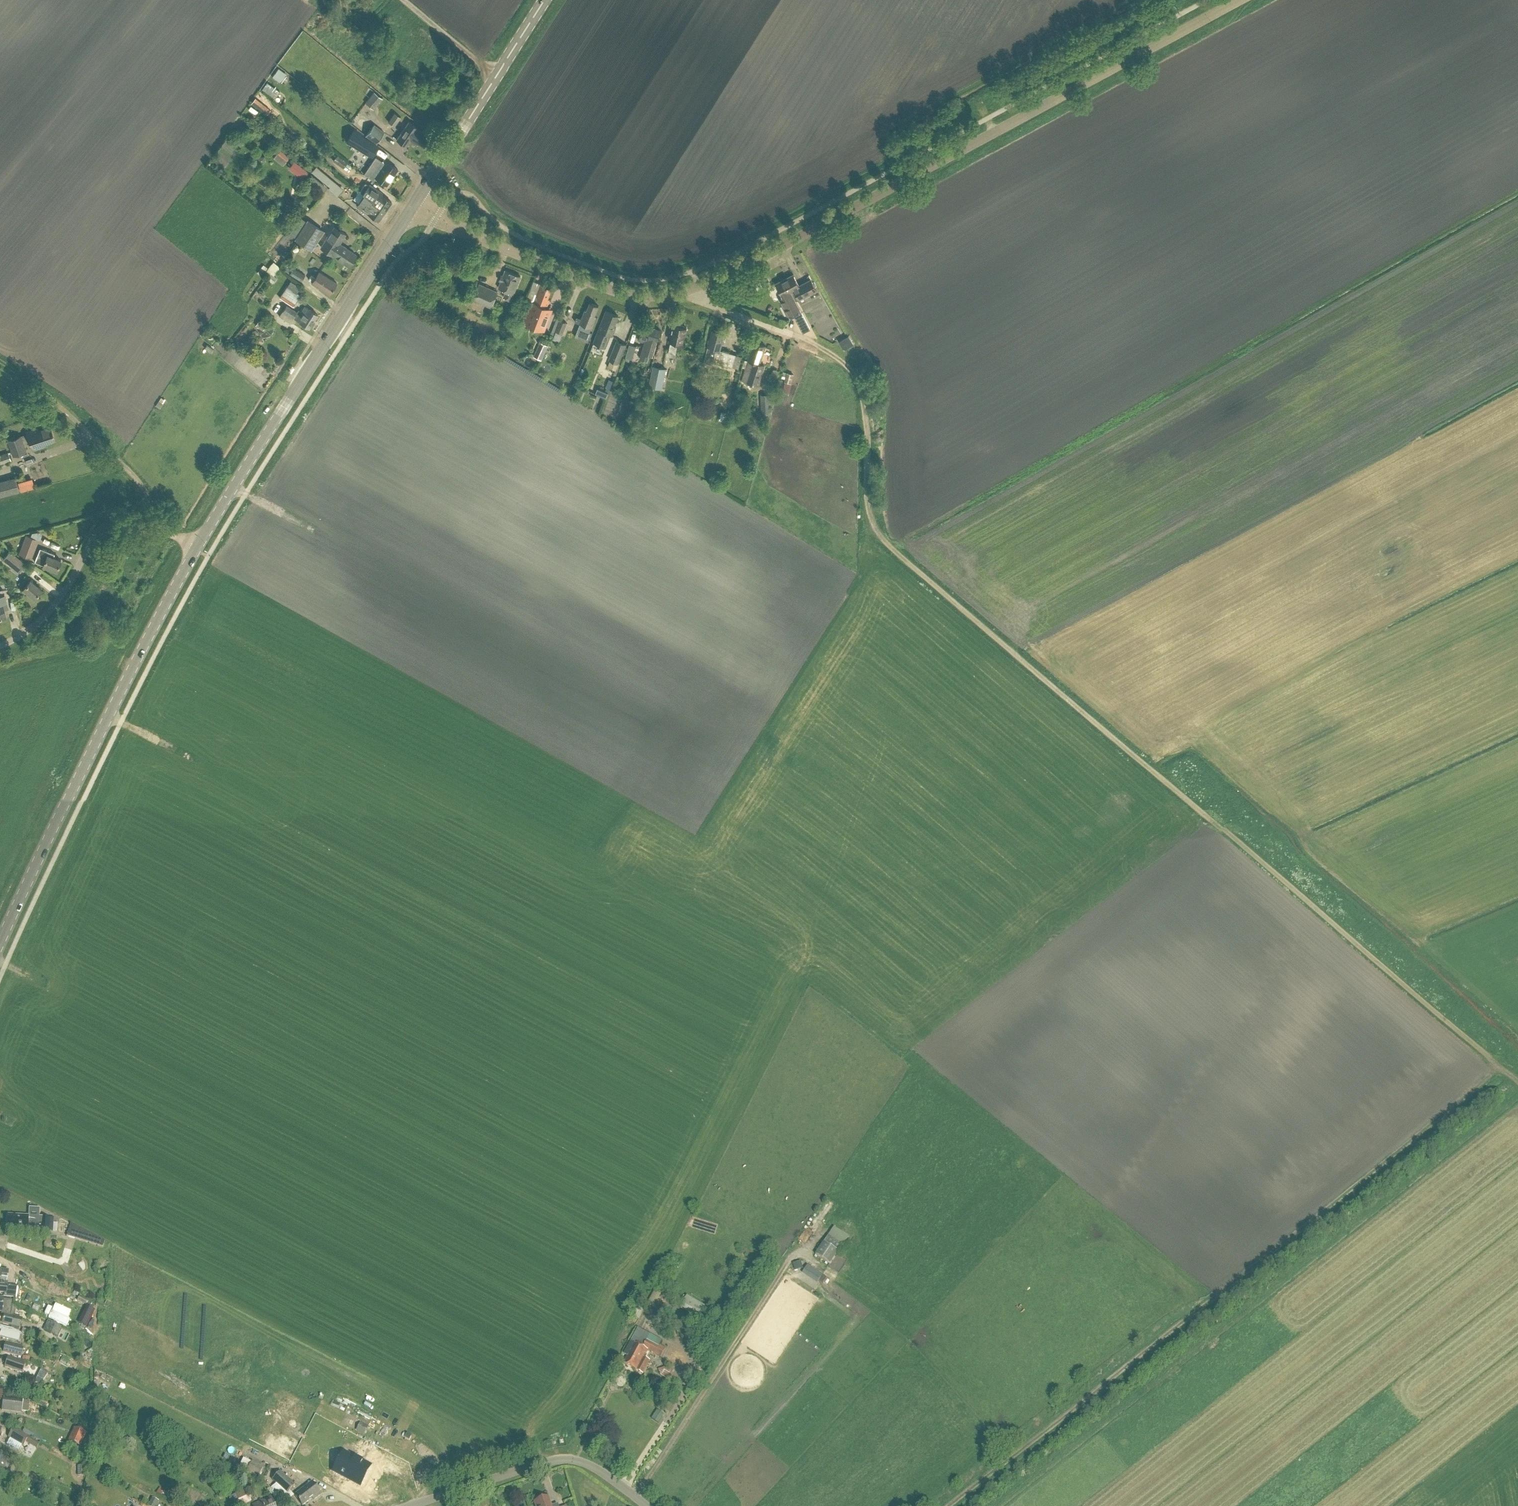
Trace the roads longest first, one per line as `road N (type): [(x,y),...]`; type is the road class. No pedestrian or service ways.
road 1 (track): [(1500,1069),(891,547),(871,511),(866,403),(857,379),(835,355),(793,334)]
road 2 (track): [(949,1505),(1500,1069)]
road 3 (unclassified): [(699,285),(1238,0)]
road 4 (secondary): [(0,947),(195,548)]
road 5 (secondary): [(195,548),(415,201)]
road 6 (unclassified): [(415,201),(617,290),(672,293),(699,285)]
road 7 (unclassified): [(644,1505),(595,1469),(557,1460),(412,1505)]
road 8 (secondary): [(415,201),(544,0)]
road 9 (residential): [(0,645),(47,613),(100,530),(165,532)]
road 10 (unclassified): [(165,532),(140,483),(86,432)]

